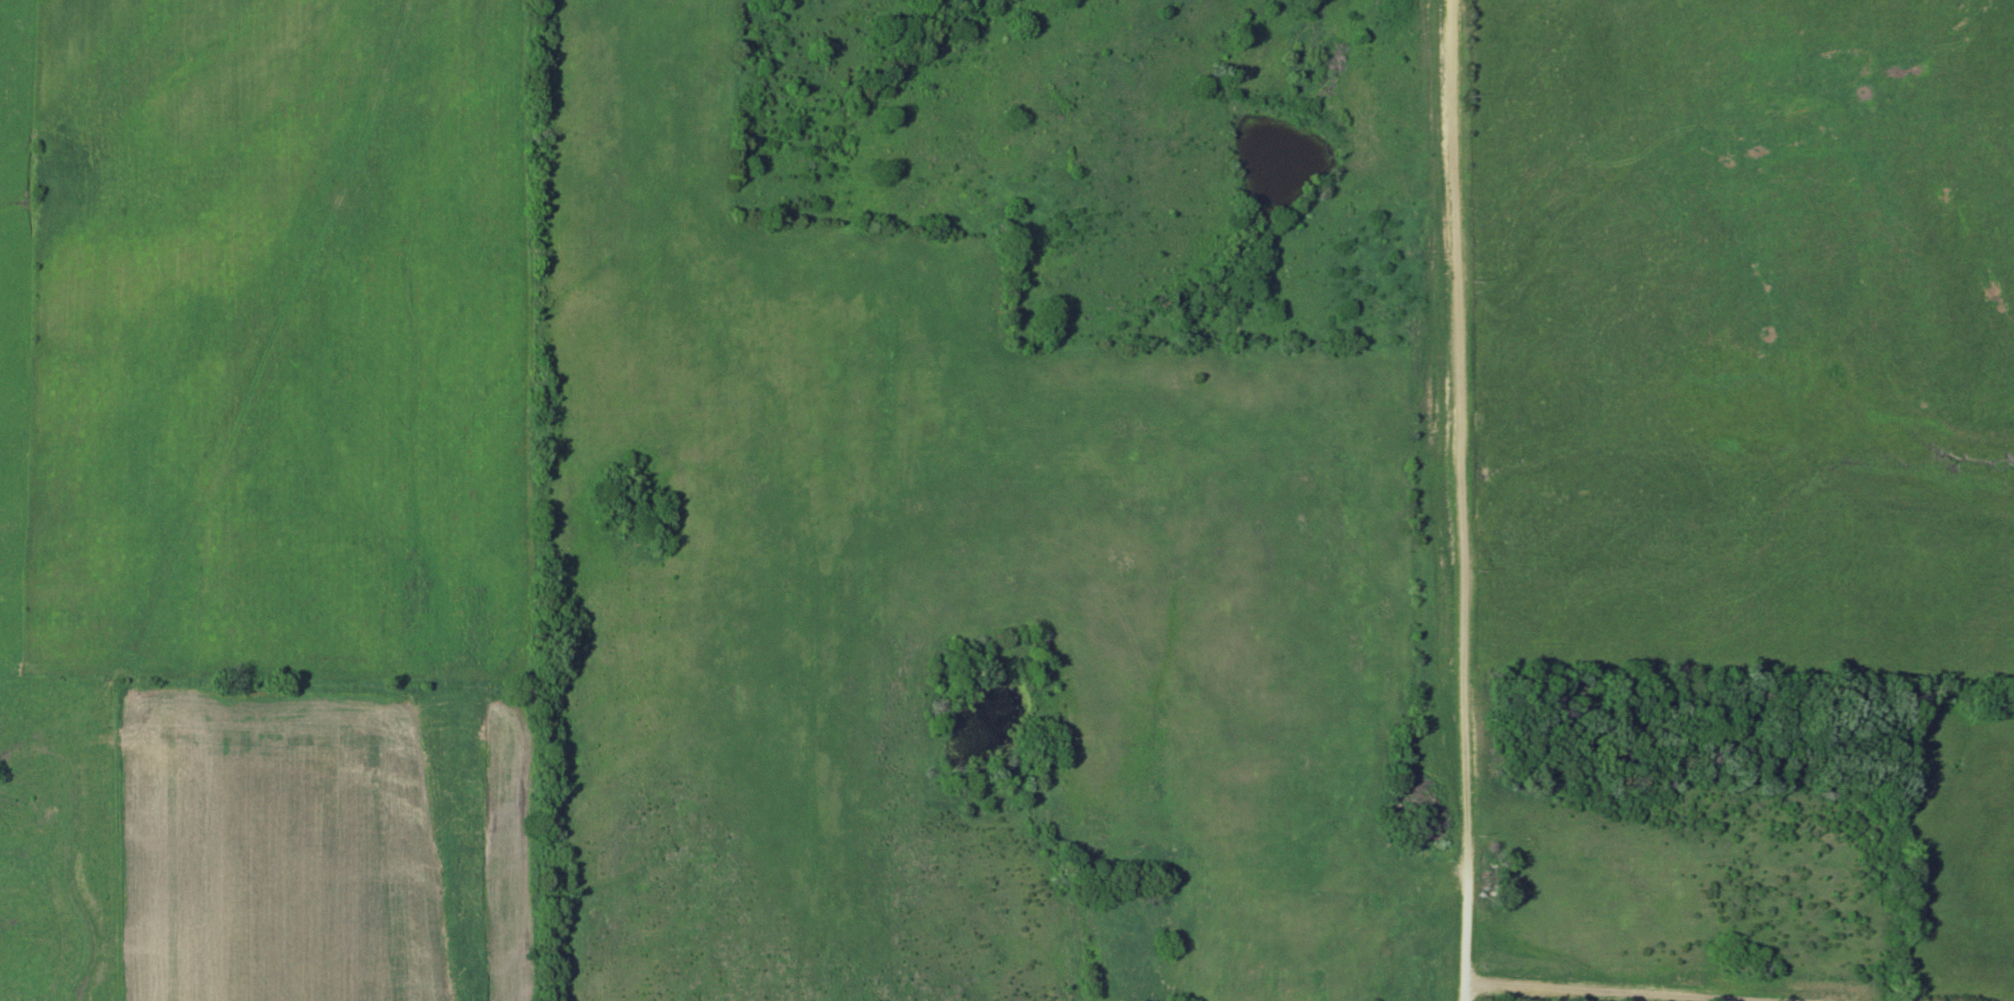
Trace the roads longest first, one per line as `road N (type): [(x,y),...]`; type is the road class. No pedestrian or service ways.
road 1 (residential): [(1466,1000),(1469,681),(1452,0)]
road 2 (residential): [(1466,990),(1724,1000)]

